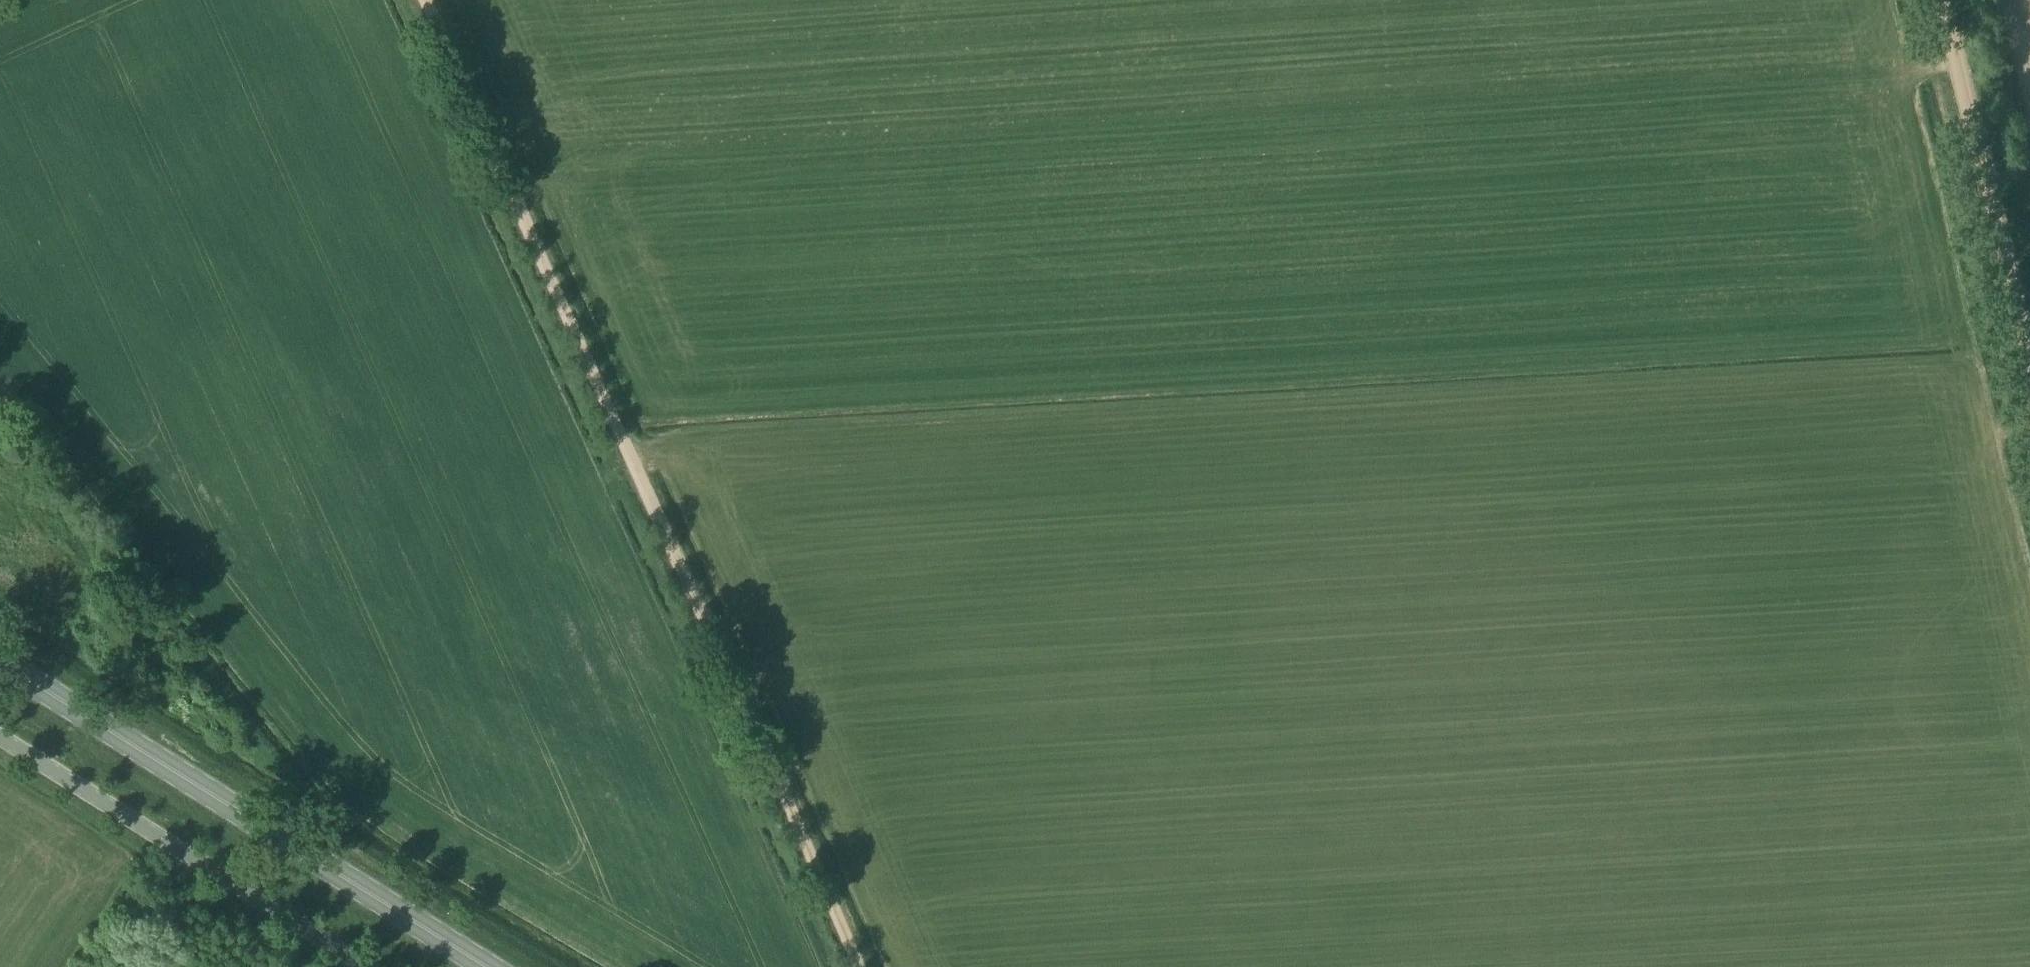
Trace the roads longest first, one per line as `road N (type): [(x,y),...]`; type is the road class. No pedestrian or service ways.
road 1 (track): [(862,966),(428,0)]
road 2 (primary): [(489,966),(0,661)]
road 3 (unclassified): [(365,966),(0,740)]
road 4 (track): [(1936,0),(2029,397)]

